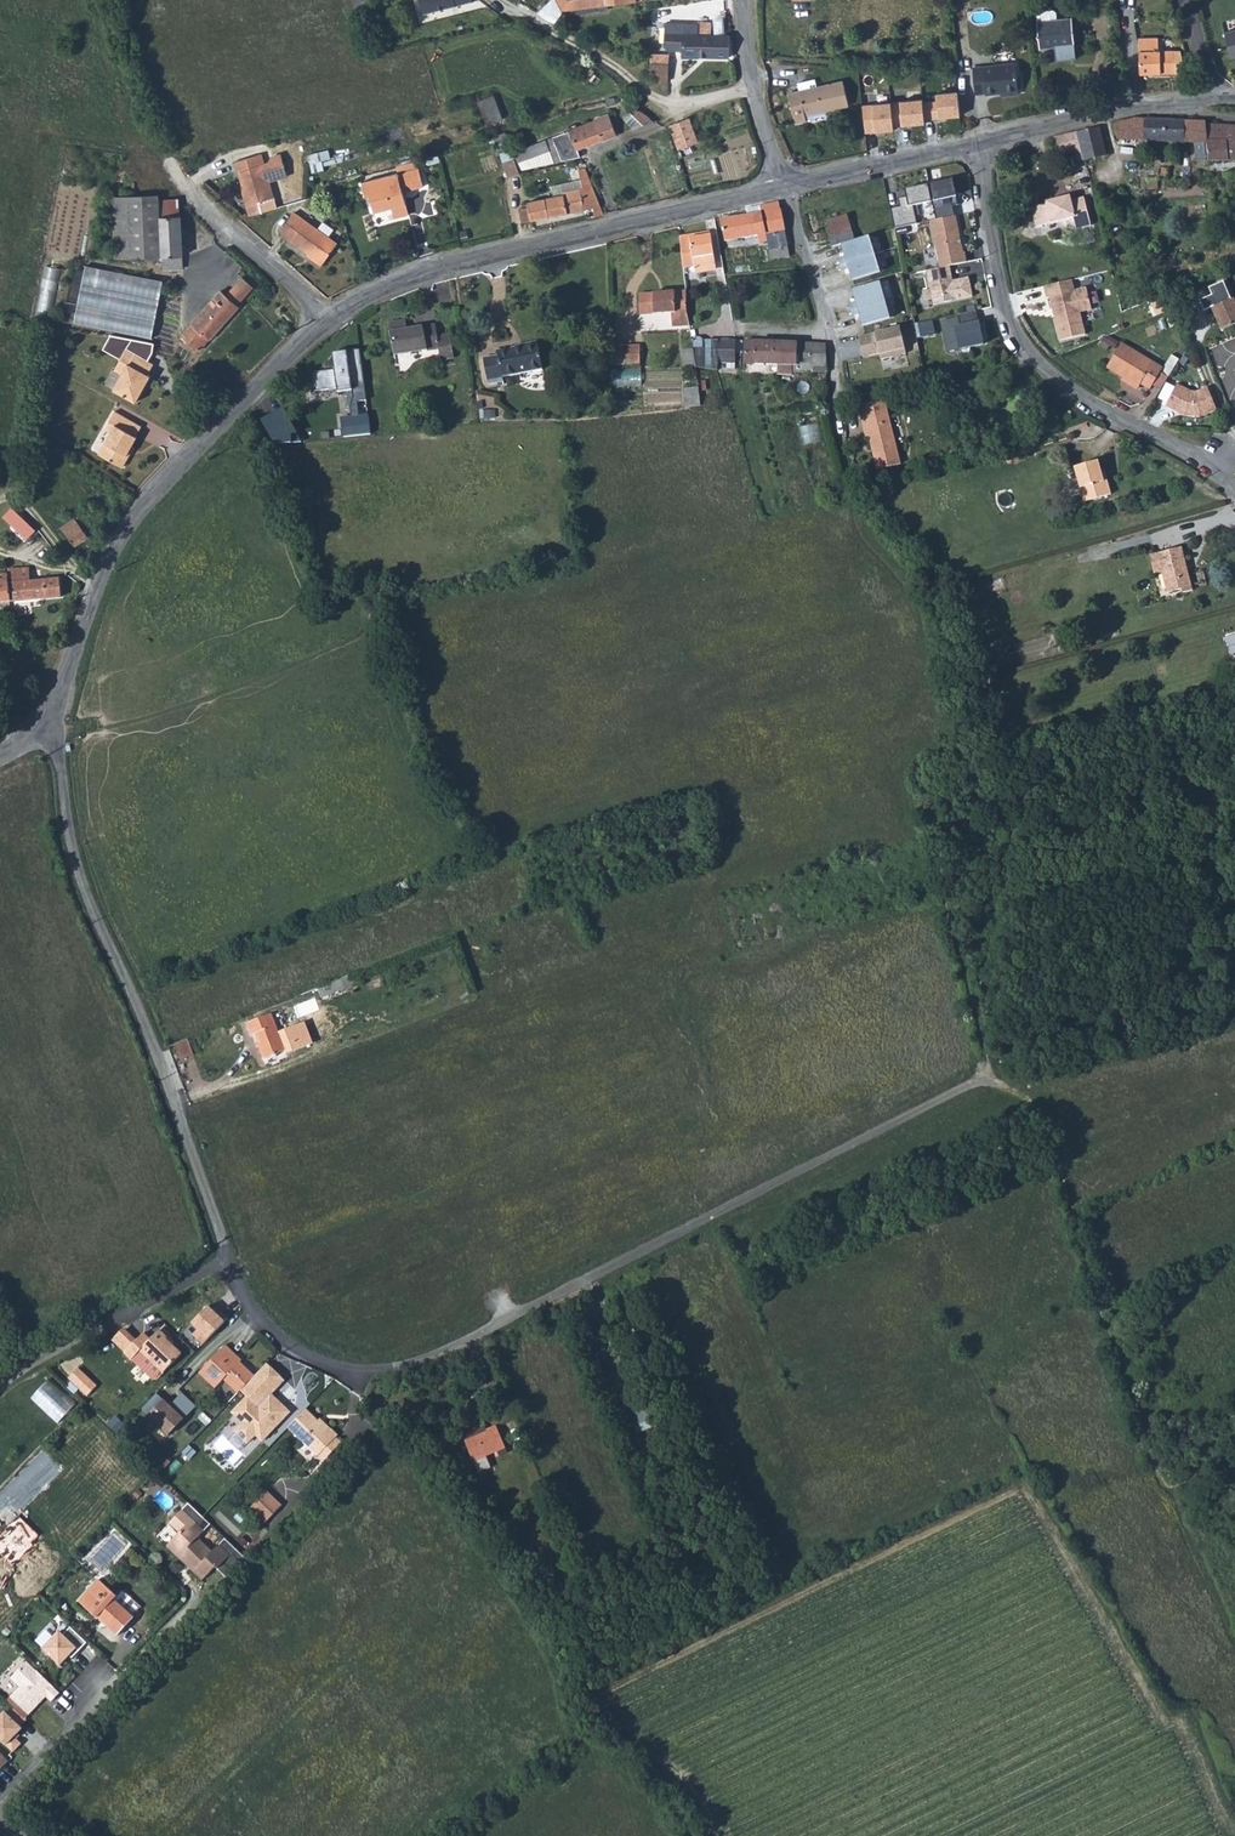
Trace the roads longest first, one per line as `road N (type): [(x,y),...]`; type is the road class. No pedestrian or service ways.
road 1 (unclassified): [(981,1082),(458,1346),(398,1370),(360,1371)]
road 2 (residential): [(50,717),(82,884),(151,1039),(231,1259)]
road 3 (residential): [(50,717),(105,558),(123,532),(330,319)]
road 4 (residential): [(330,319),(428,269),(786,187)]
road 5 (track): [(1166,1490),(1113,1352),(1043,1113),(1016,1091),(981,1082)]
road 6 (residential): [(978,143),(1003,294),(1036,358),(1074,392),(1199,458),(1234,490)]
road 7 (unclassified): [(0,1390),(231,1259)]
road 8 (residential): [(978,143),(1207,97)]
road 9 (residential): [(0,1799),(138,1676),(114,1654)]
road 10 (residential): [(837,397),(834,341),(786,187)]
road 11 (residential): [(330,319),(181,183)]
road 12 (residential): [(786,187),(978,143)]
road 13 (track): [(498,0),(654,93)]
road 14 (residential): [(231,1259),(271,1326),(310,1357),(360,1371)]
road 15 (track): [(1234,1634),(1166,1490)]

